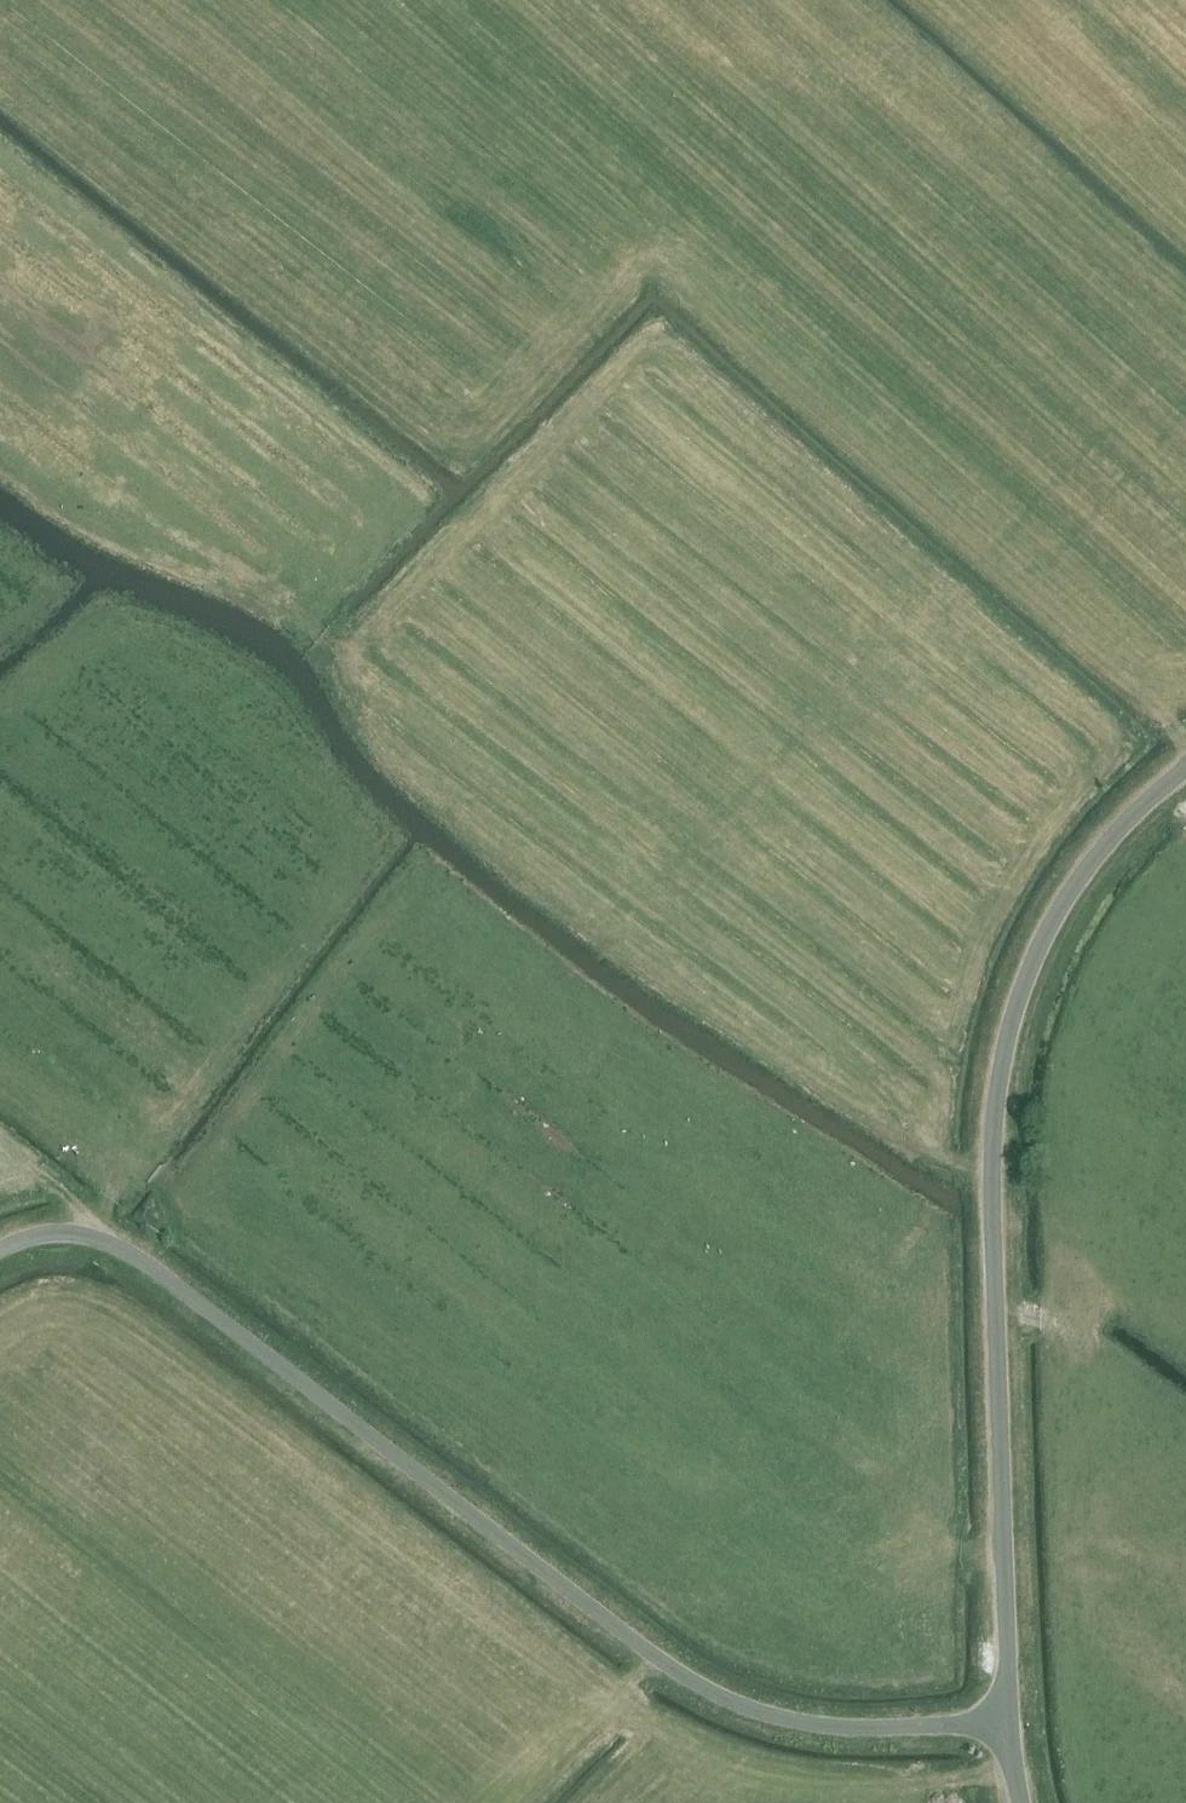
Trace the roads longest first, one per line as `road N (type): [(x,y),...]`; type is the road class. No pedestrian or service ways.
road 1 (unclassified): [(0,1253),(69,1242),(152,1277),(695,1691),(772,1721),(832,1728),(1012,1722)]
road 2 (unclassified): [(1012,1722),(994,1139),(1012,1022),(1054,922),(1105,852),(1185,769)]

